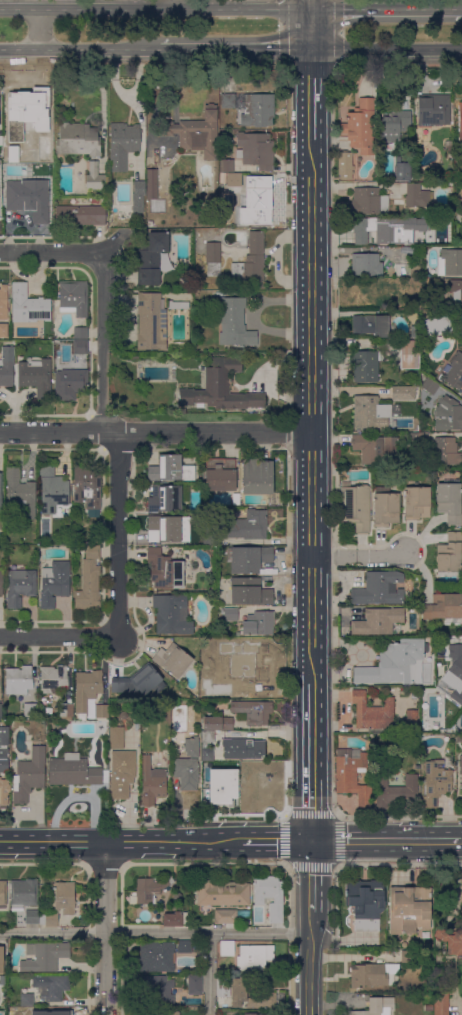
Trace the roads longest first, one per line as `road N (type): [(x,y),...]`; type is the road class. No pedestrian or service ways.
road 1 (secondary): [(312,683),(311,143)]
road 2 (tertiary): [(312,9),(0,8)]
road 3 (residential): [(312,433),(0,433)]
road 4 (secondary): [(241,842),(0,842)]
road 5 (residential): [(113,633),(119,450),(109,433)]
road 6 (residential): [(109,433),(101,413),(99,255)]
road 7 (residential): [(105,1014),(105,843)]
road 8 (tertiary): [(0,50),(159,49)]
road 9 (secondary): [(312,842),(312,683)]
road 10 (tertiary): [(159,49),(311,49)]
road 11 (tertiary): [(311,49),(461,50)]
road 12 (tertiary): [(461,8),(312,9)]
road 13 (secondary): [(444,842),(312,842)]

